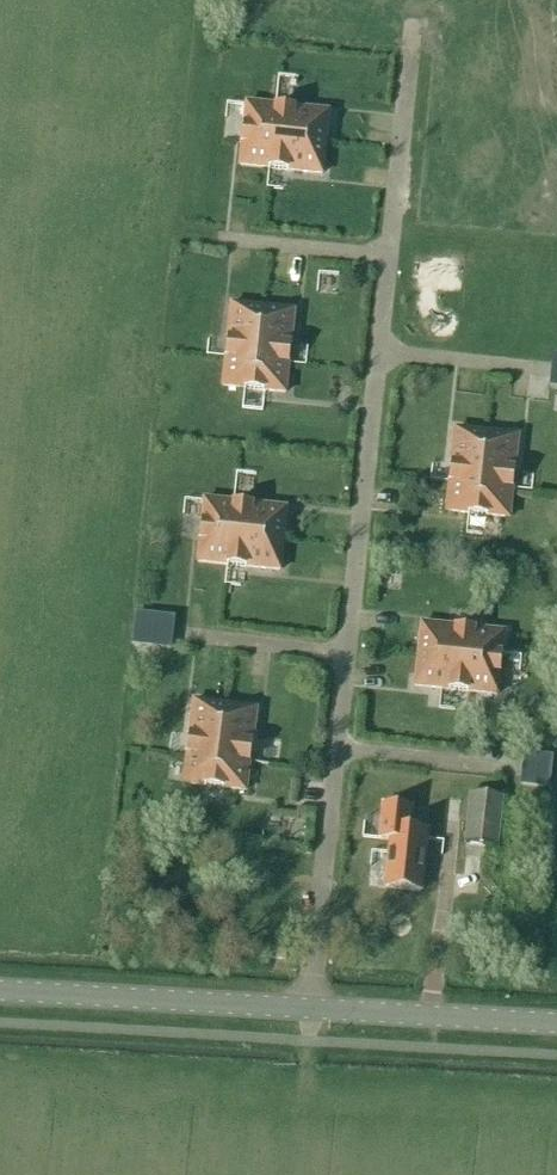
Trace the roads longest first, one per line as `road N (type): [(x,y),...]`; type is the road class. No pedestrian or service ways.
road 1 (tertiary): [(556,1023),(0,990)]

